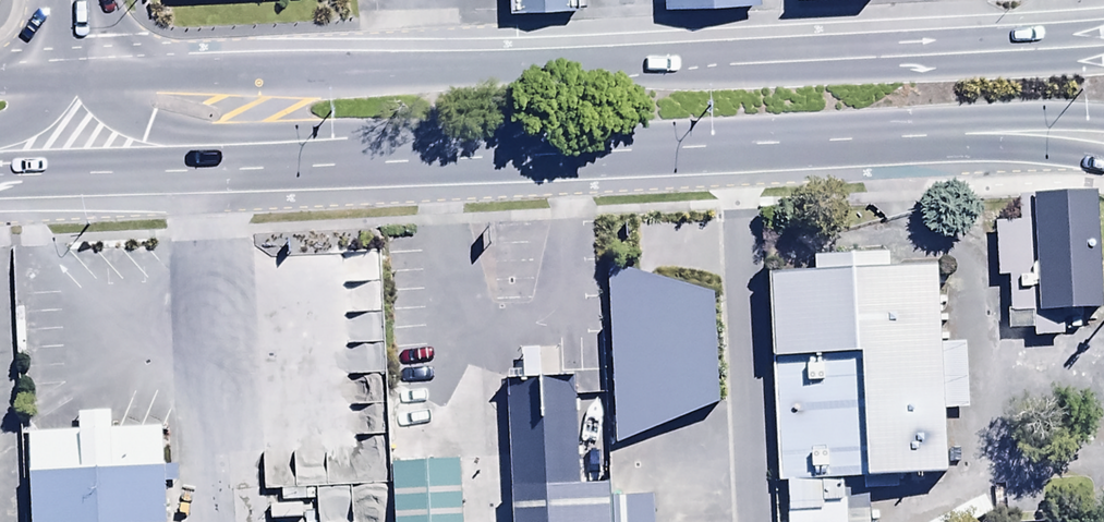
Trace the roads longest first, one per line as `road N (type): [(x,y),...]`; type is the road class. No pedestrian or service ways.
road 1 (trunk): [(75,76),(734,67),(1103,45)]
road 2 (trunk): [(520,158),(0,181)]
road 3 (trunk): [(520,158),(333,131),(169,132),(105,102),(75,76)]
road 4 (trunk): [(821,139),(520,158)]
road 5 (trunk): [(1103,117),(1000,115),(821,139)]
road 6 (trunk): [(1103,161),(821,139)]

